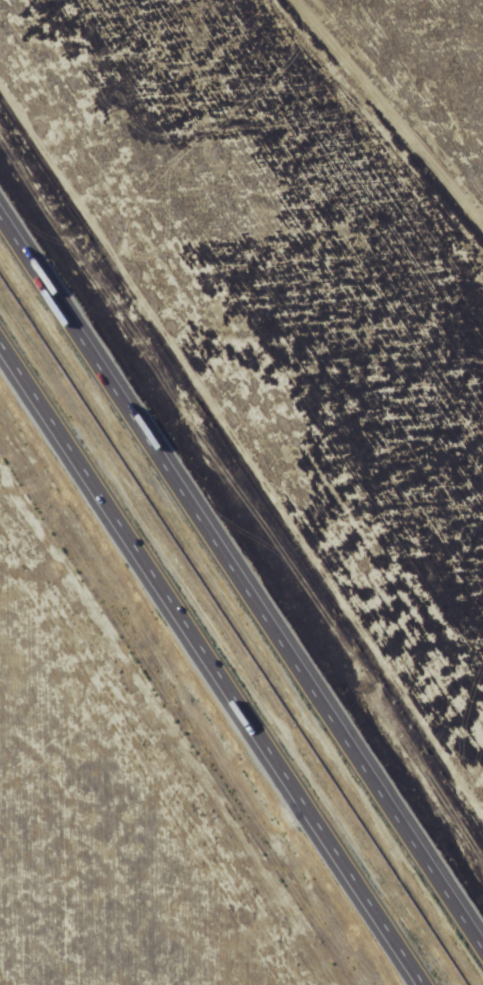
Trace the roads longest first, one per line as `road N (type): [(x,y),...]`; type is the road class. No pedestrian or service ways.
road 1 (motorway): [(482,952),(0,210)]
road 2 (motorway): [(0,337),(425,984)]
road 3 (residential): [(482,254),(271,0)]

